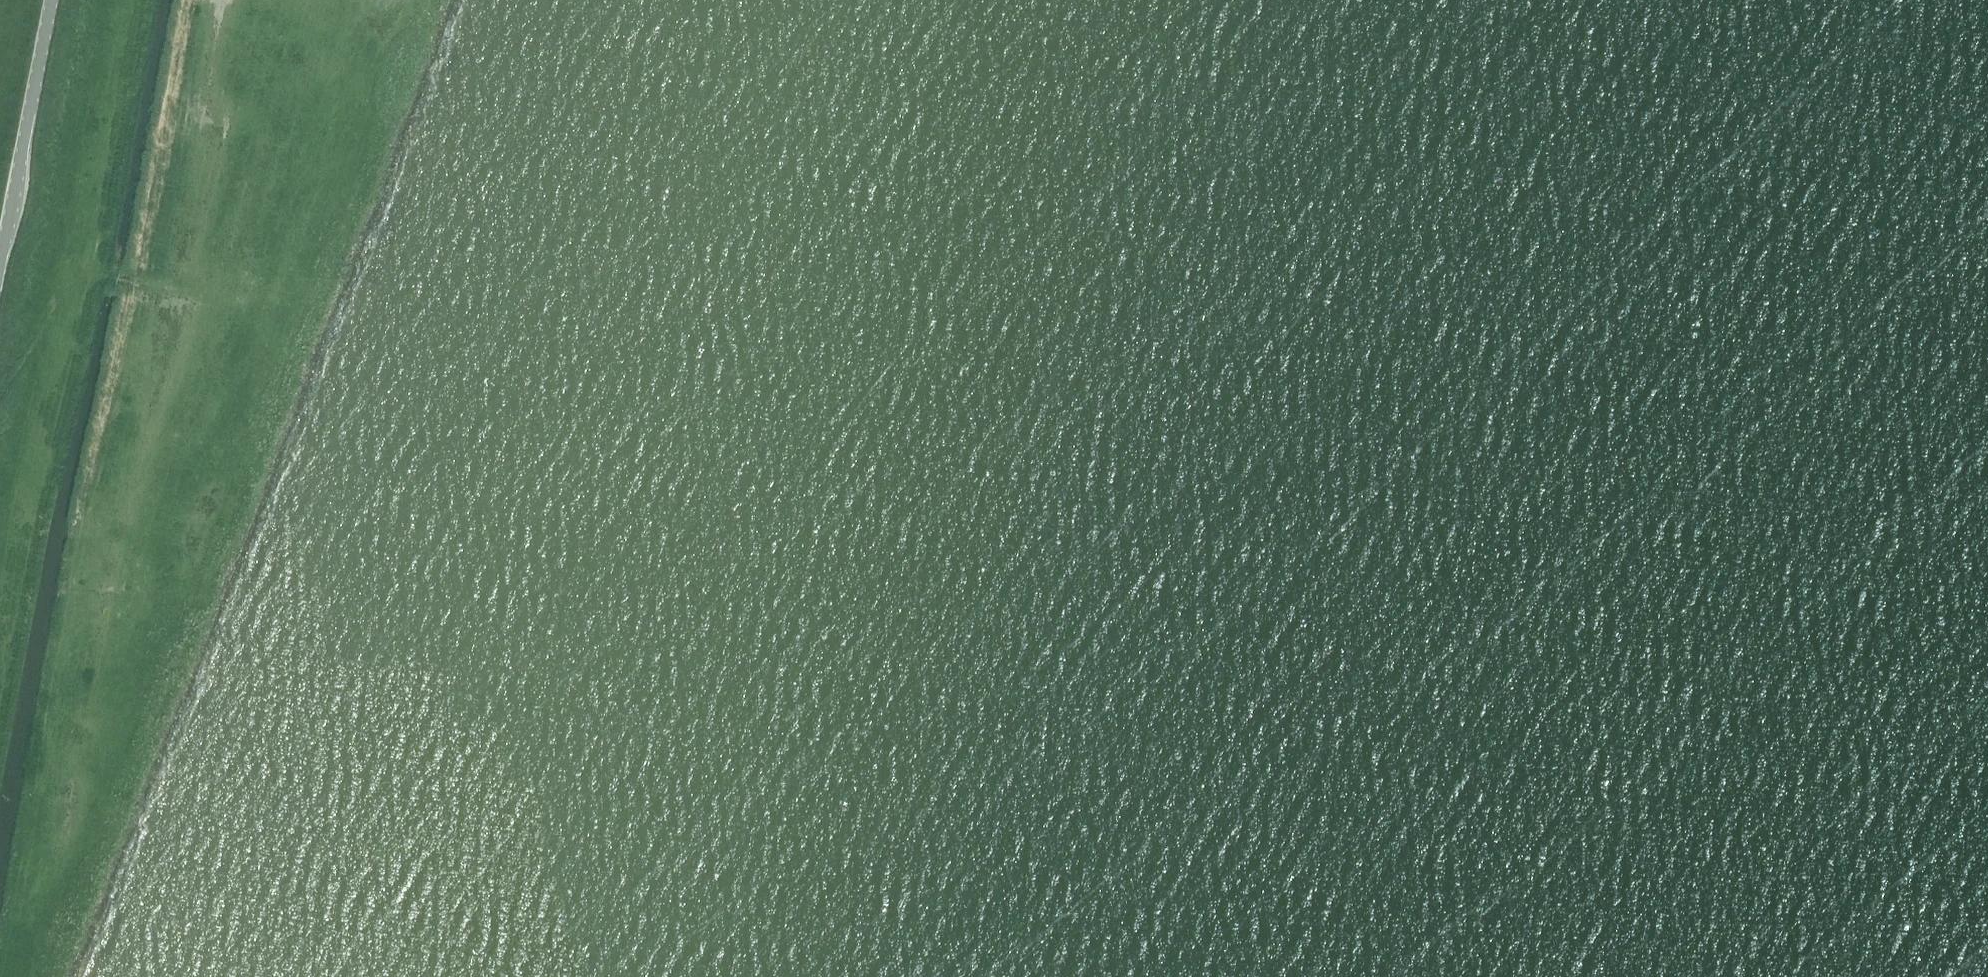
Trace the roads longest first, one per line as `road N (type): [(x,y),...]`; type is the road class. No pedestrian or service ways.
road 1 (tertiary): [(0,265),(51,0)]

